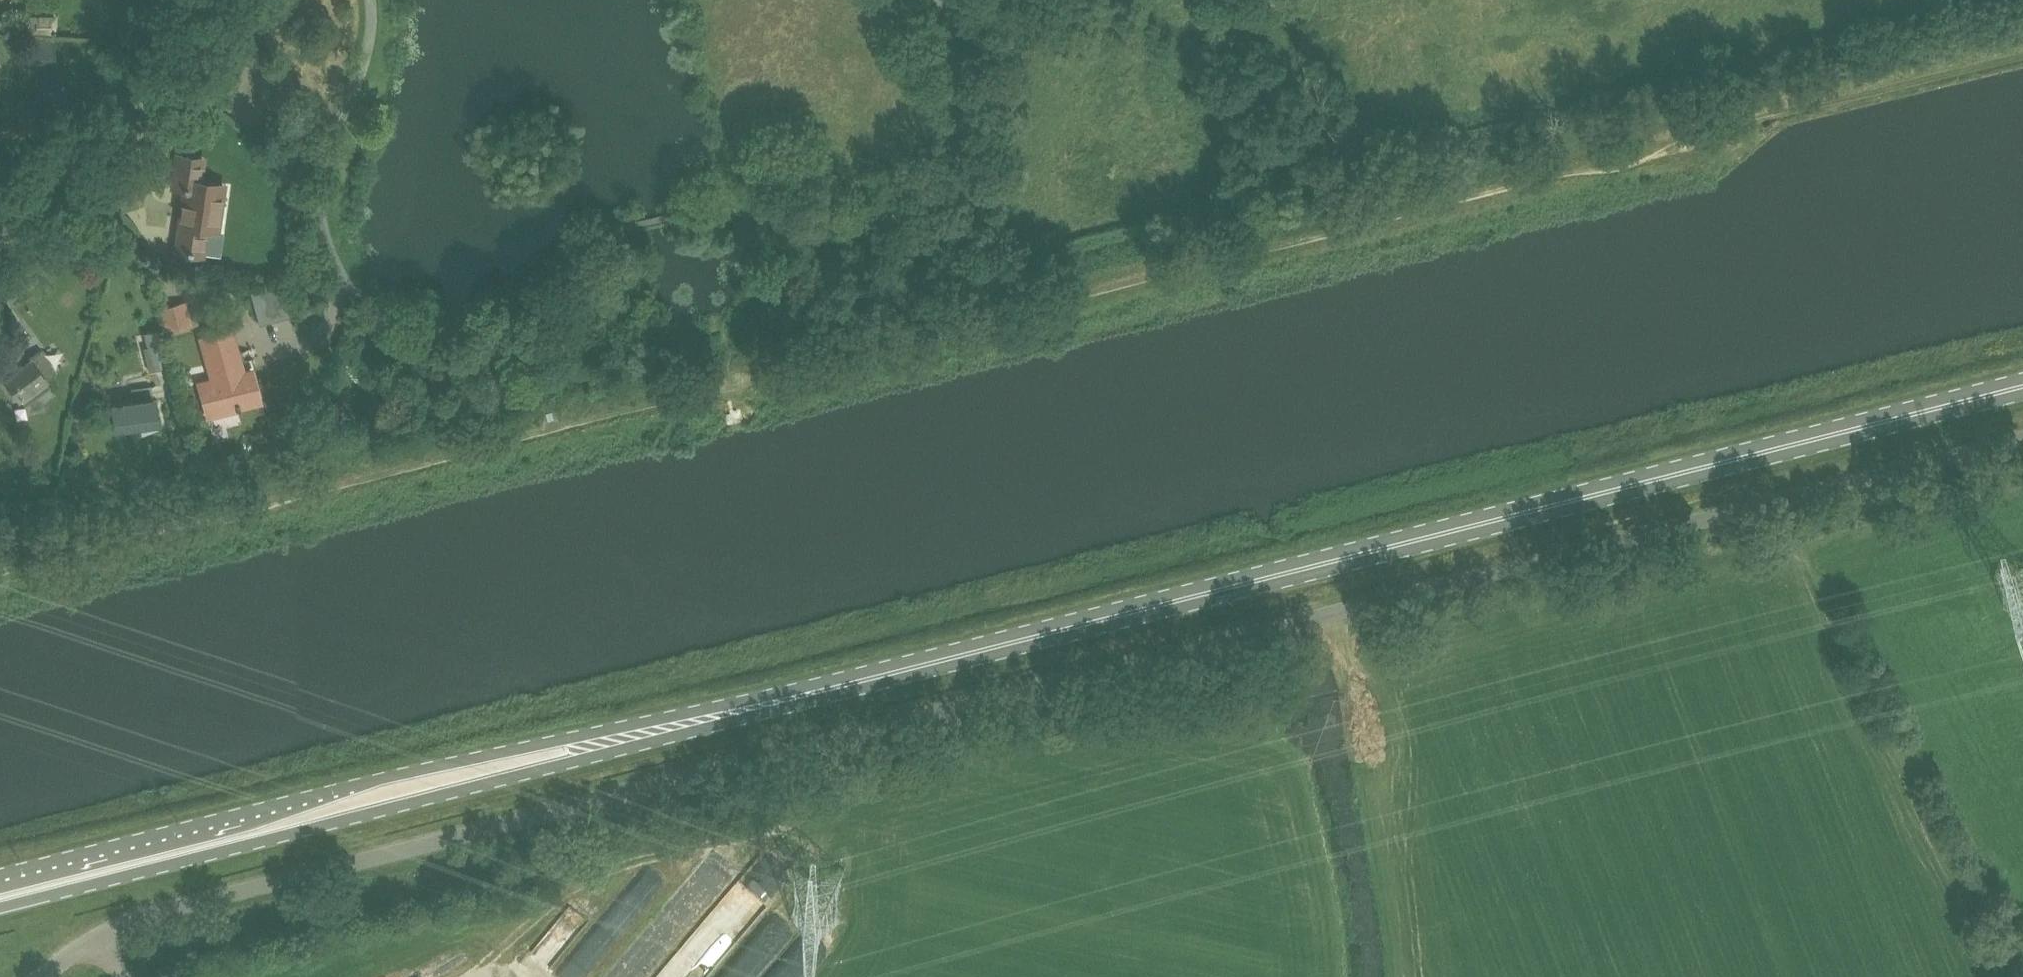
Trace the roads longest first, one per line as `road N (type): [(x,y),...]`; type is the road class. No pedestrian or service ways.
road 1 (unclassified): [(44,976),(117,926),(178,904),(2022,444)]
road 2 (primary): [(847,683),(2022,388)]
road 3 (track): [(2022,38),(1675,137),(1486,204),(945,326)]
road 4 (track): [(945,326),(0,573)]
road 5 (primary): [(0,907),(704,729),(847,683)]
road 6 (primary): [(847,683),(330,790),(0,873)]
road 7 (track): [(2022,946),(1939,812),(1776,505)]
road 8 (residential): [(186,0),(172,48),(140,102),(0,242)]

